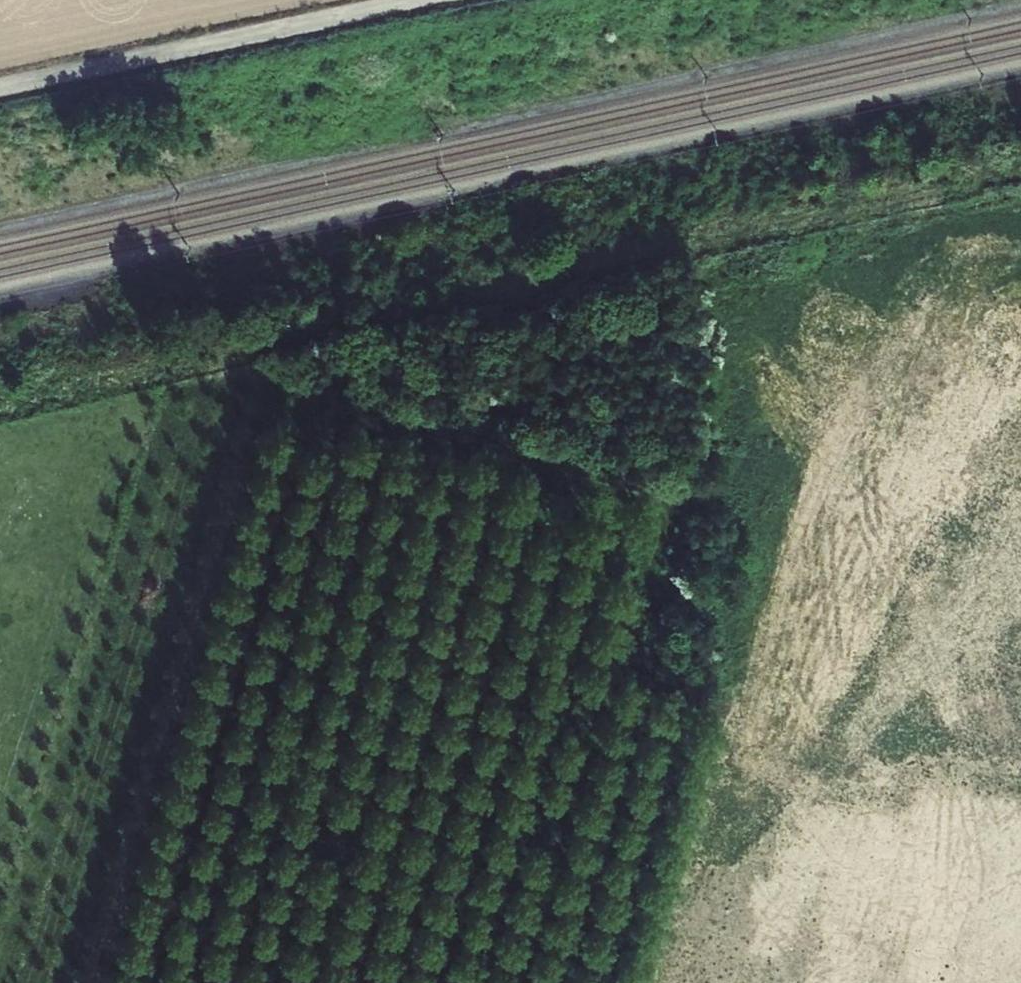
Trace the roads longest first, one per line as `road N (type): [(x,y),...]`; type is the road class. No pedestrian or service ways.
road 1 (track): [(414,0),(0,86)]

